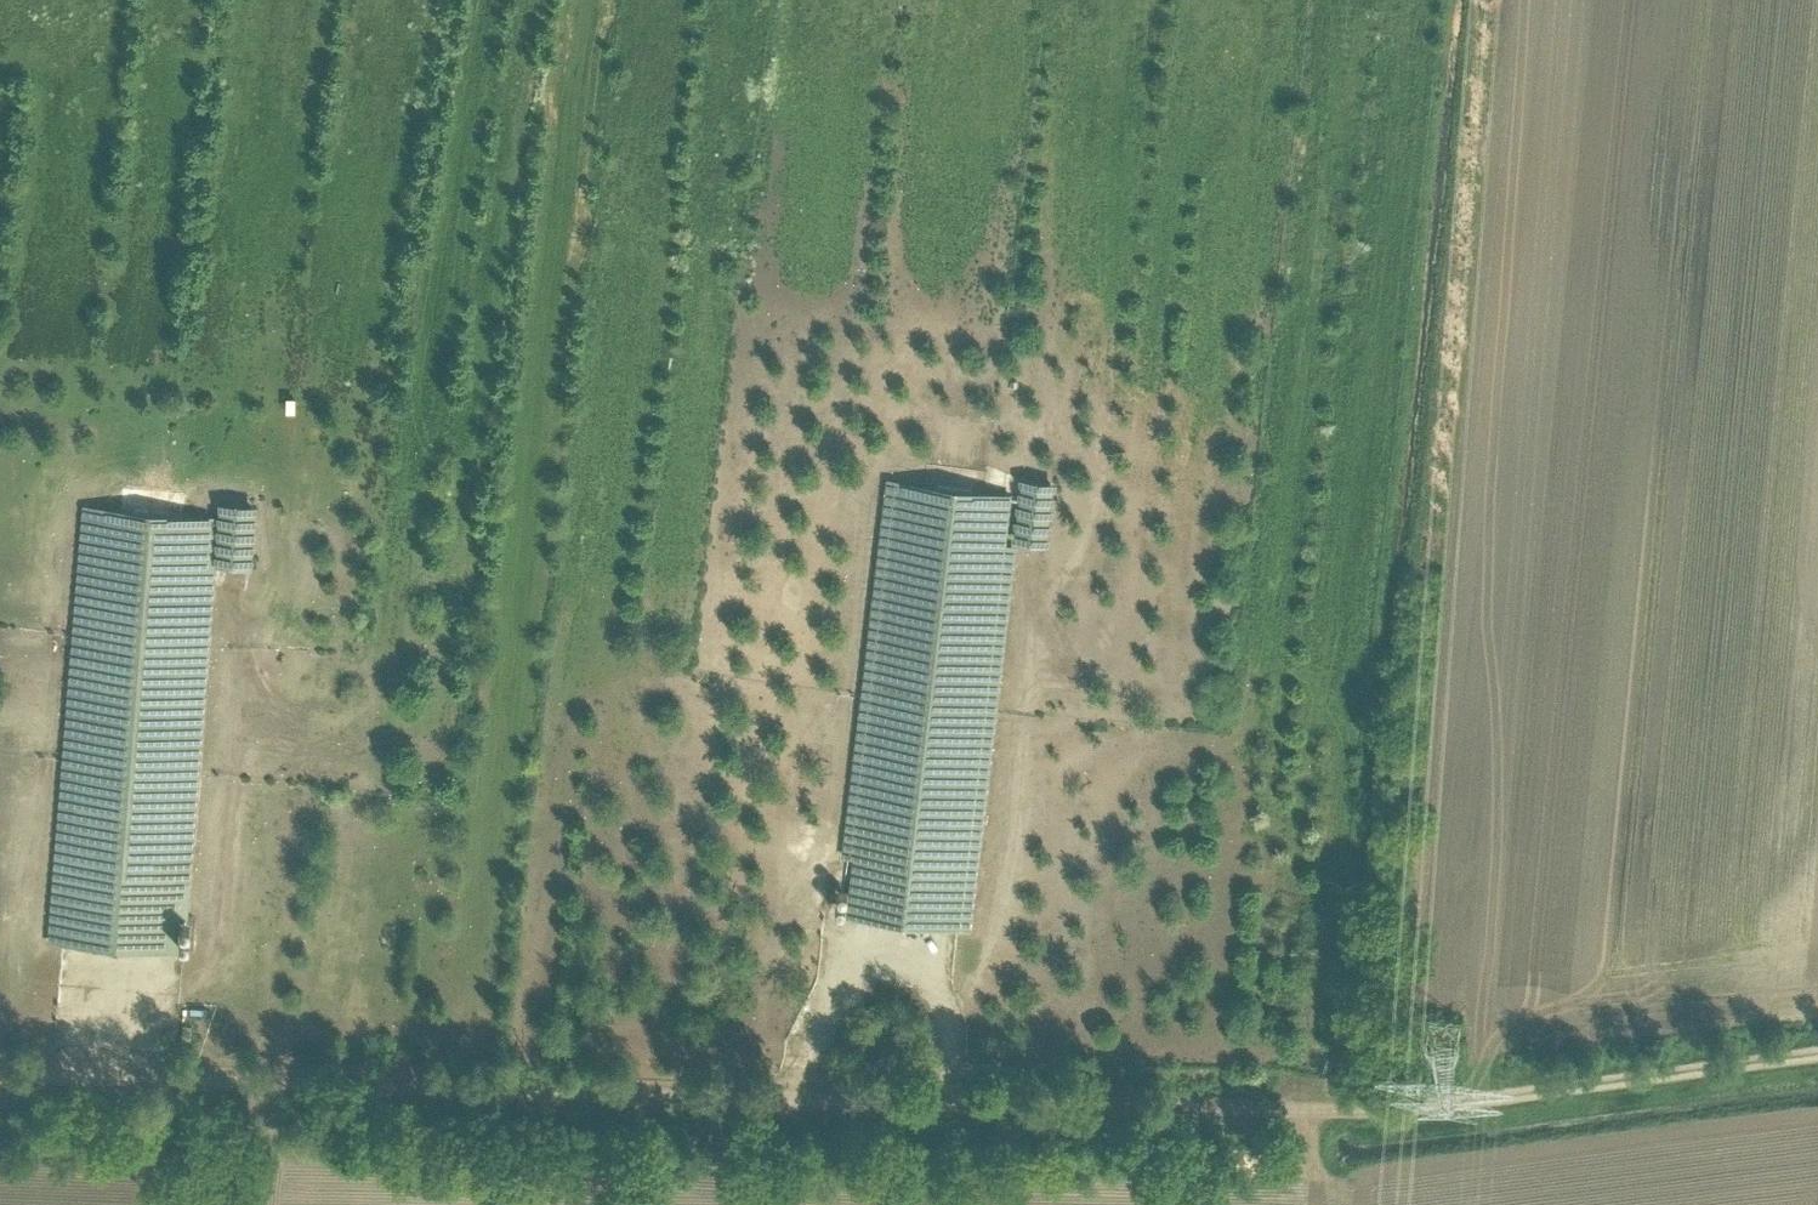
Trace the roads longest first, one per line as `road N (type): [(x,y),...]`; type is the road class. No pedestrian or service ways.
road 1 (track): [(1817,1053),(1340,1116),(0,1070)]

